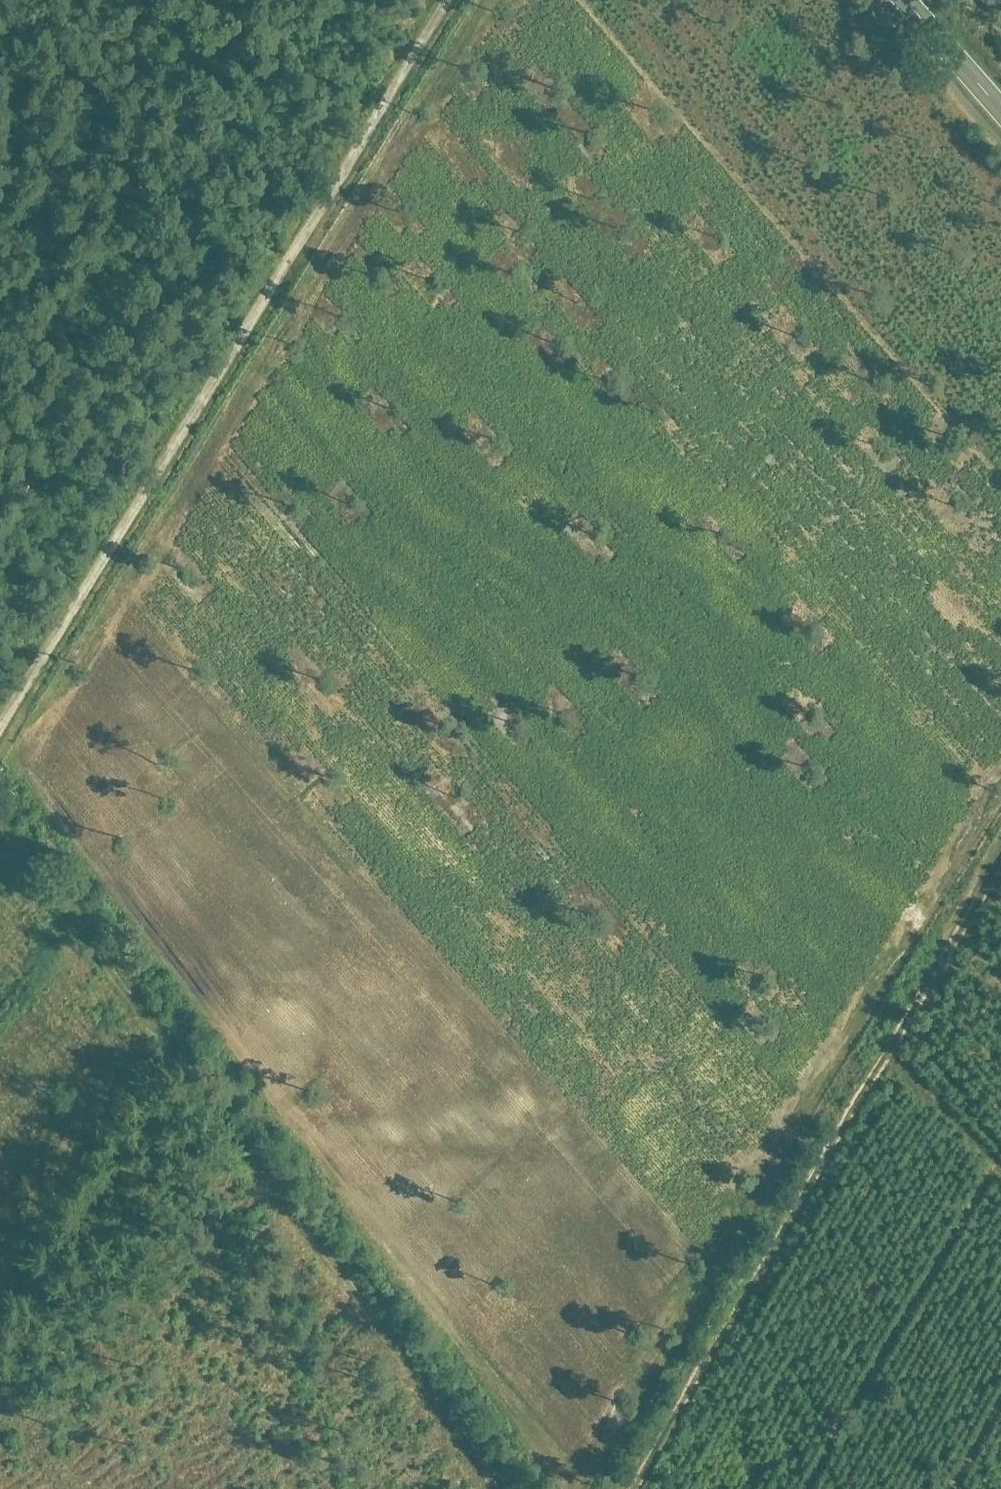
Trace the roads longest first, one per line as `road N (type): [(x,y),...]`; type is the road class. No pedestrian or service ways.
road 1 (track): [(0,735),(448,0)]
road 2 (secondary): [(1000,125),(891,0)]

